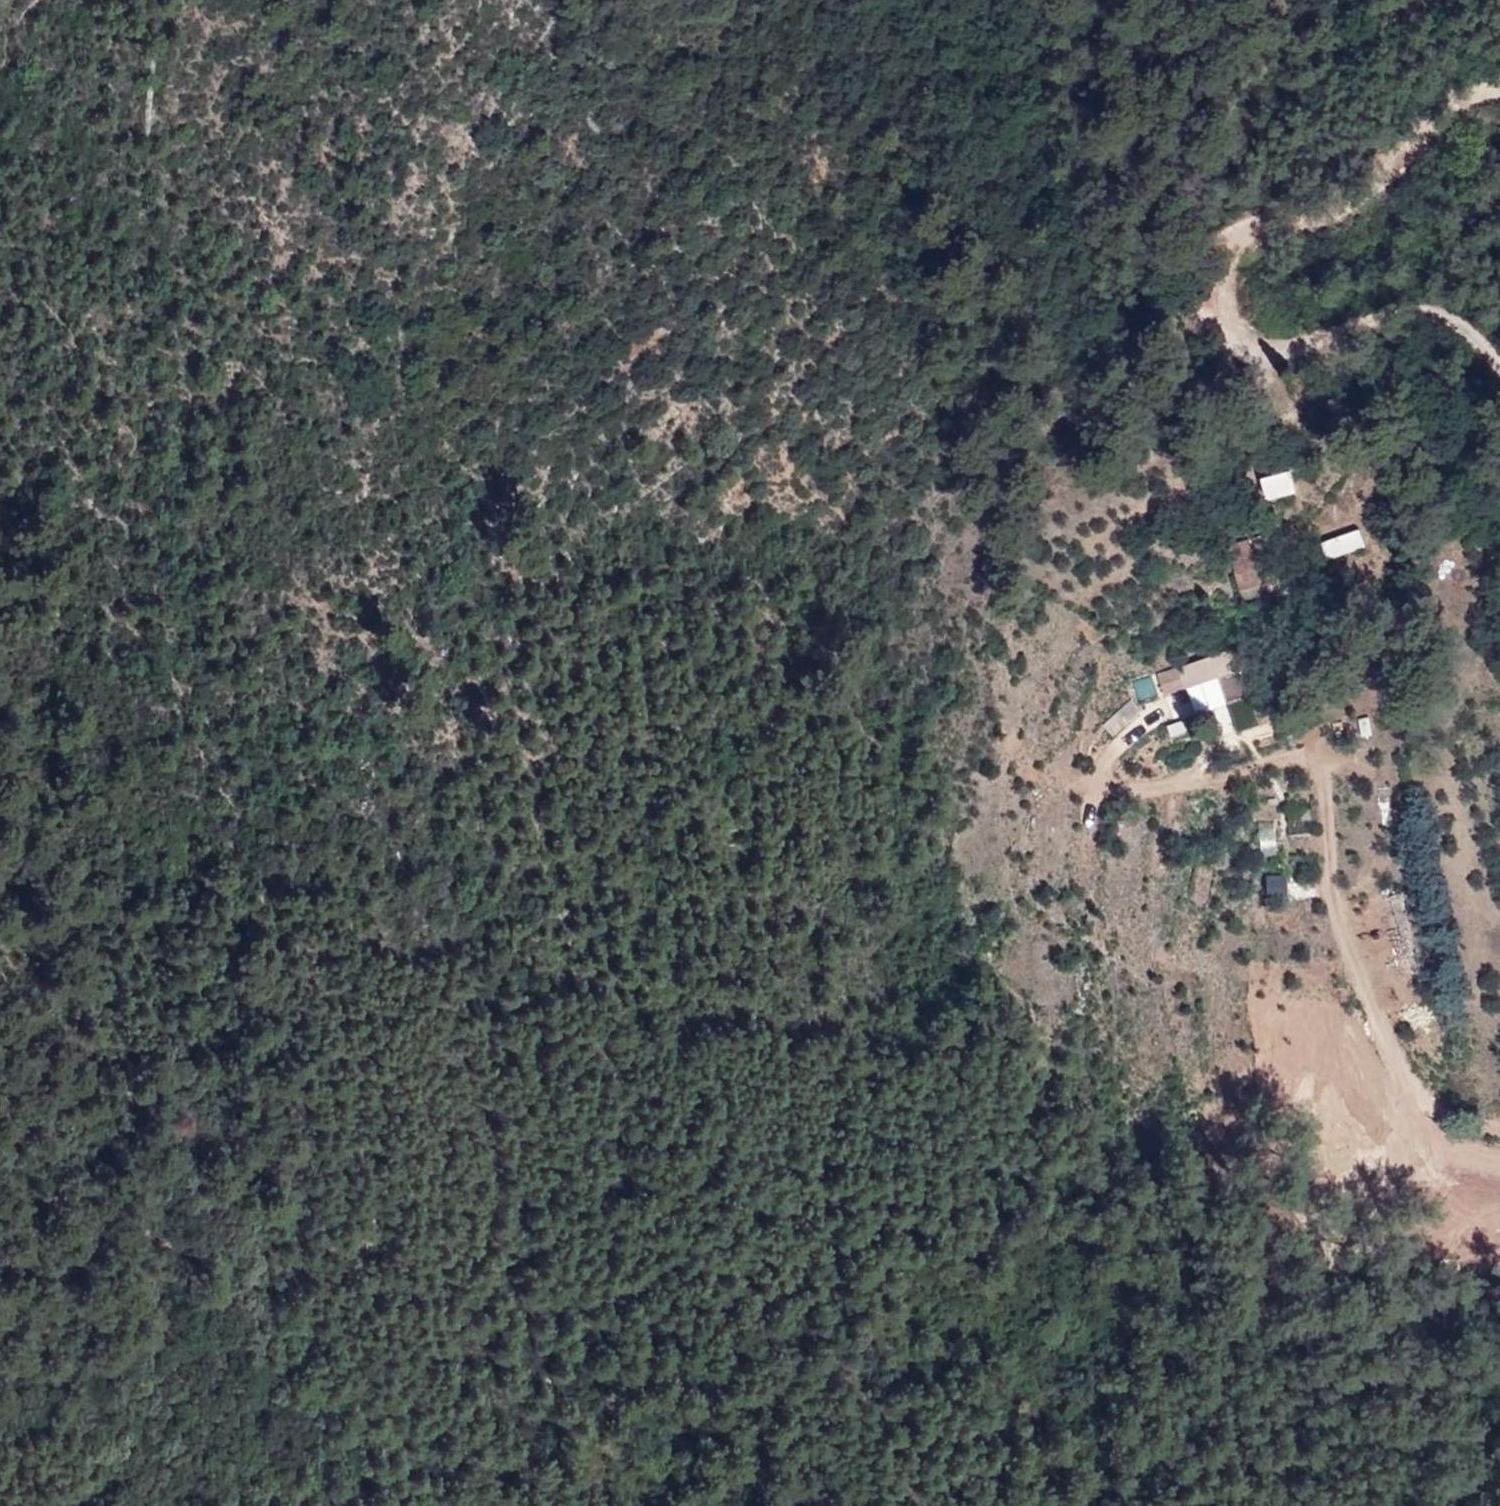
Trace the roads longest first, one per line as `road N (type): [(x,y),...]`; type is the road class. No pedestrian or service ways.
road 1 (track): [(1499,94),(1435,118),(1364,190),(1237,243),(1213,294),(1234,343),(1268,361),(1414,316),(1445,315),(1499,354)]
road 2 (track): [(1499,1109),(1464,1098),(1396,1003),(1368,910)]

